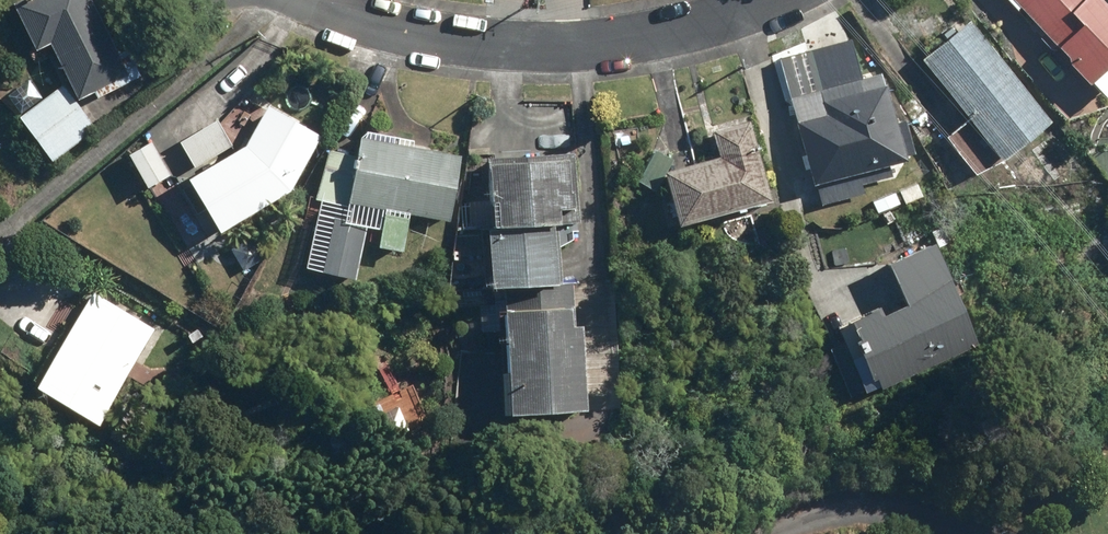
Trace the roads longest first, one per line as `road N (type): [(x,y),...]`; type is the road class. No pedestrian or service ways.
road 1 (residential): [(773,0),(716,24),(609,45),(491,46),(323,0)]

